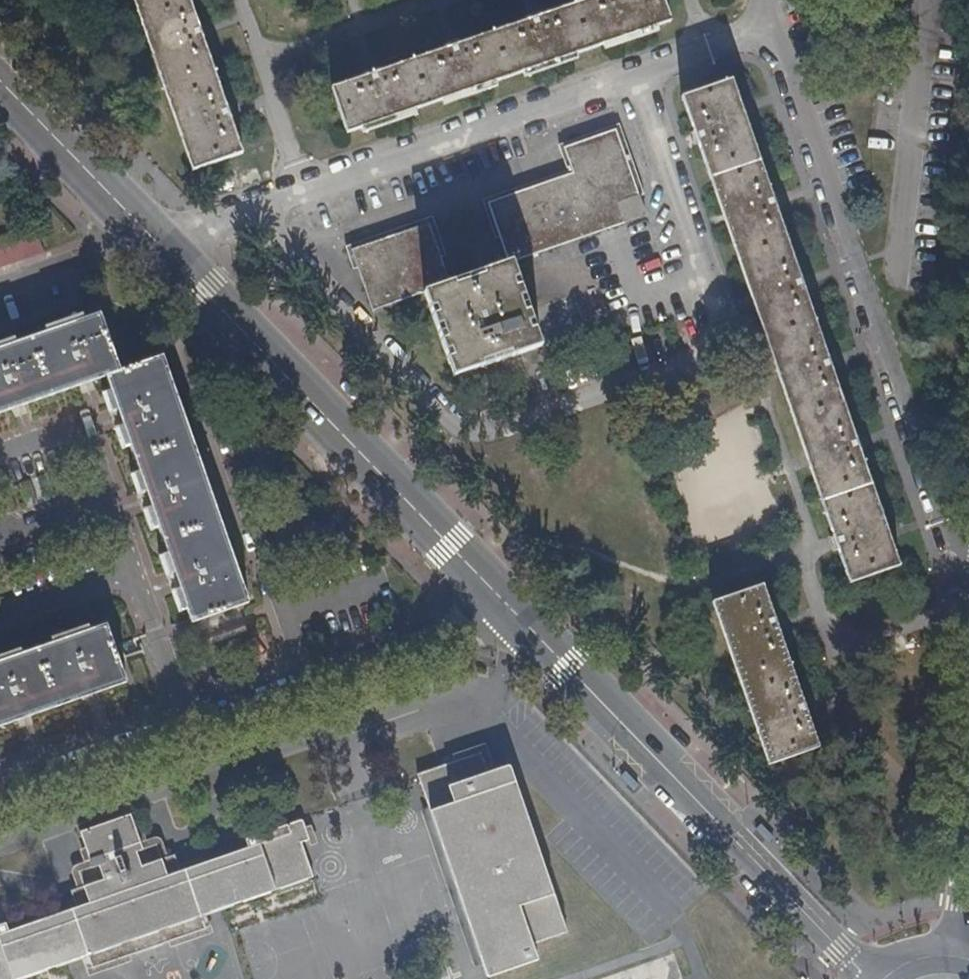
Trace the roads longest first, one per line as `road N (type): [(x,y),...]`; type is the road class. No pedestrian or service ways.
road 1 (secondary): [(0,78),(517,617)]
road 2 (residential): [(0,798),(517,617)]
road 3 (secondary): [(517,617),(870,978)]
road 4 (residential): [(957,949),(968,821)]

